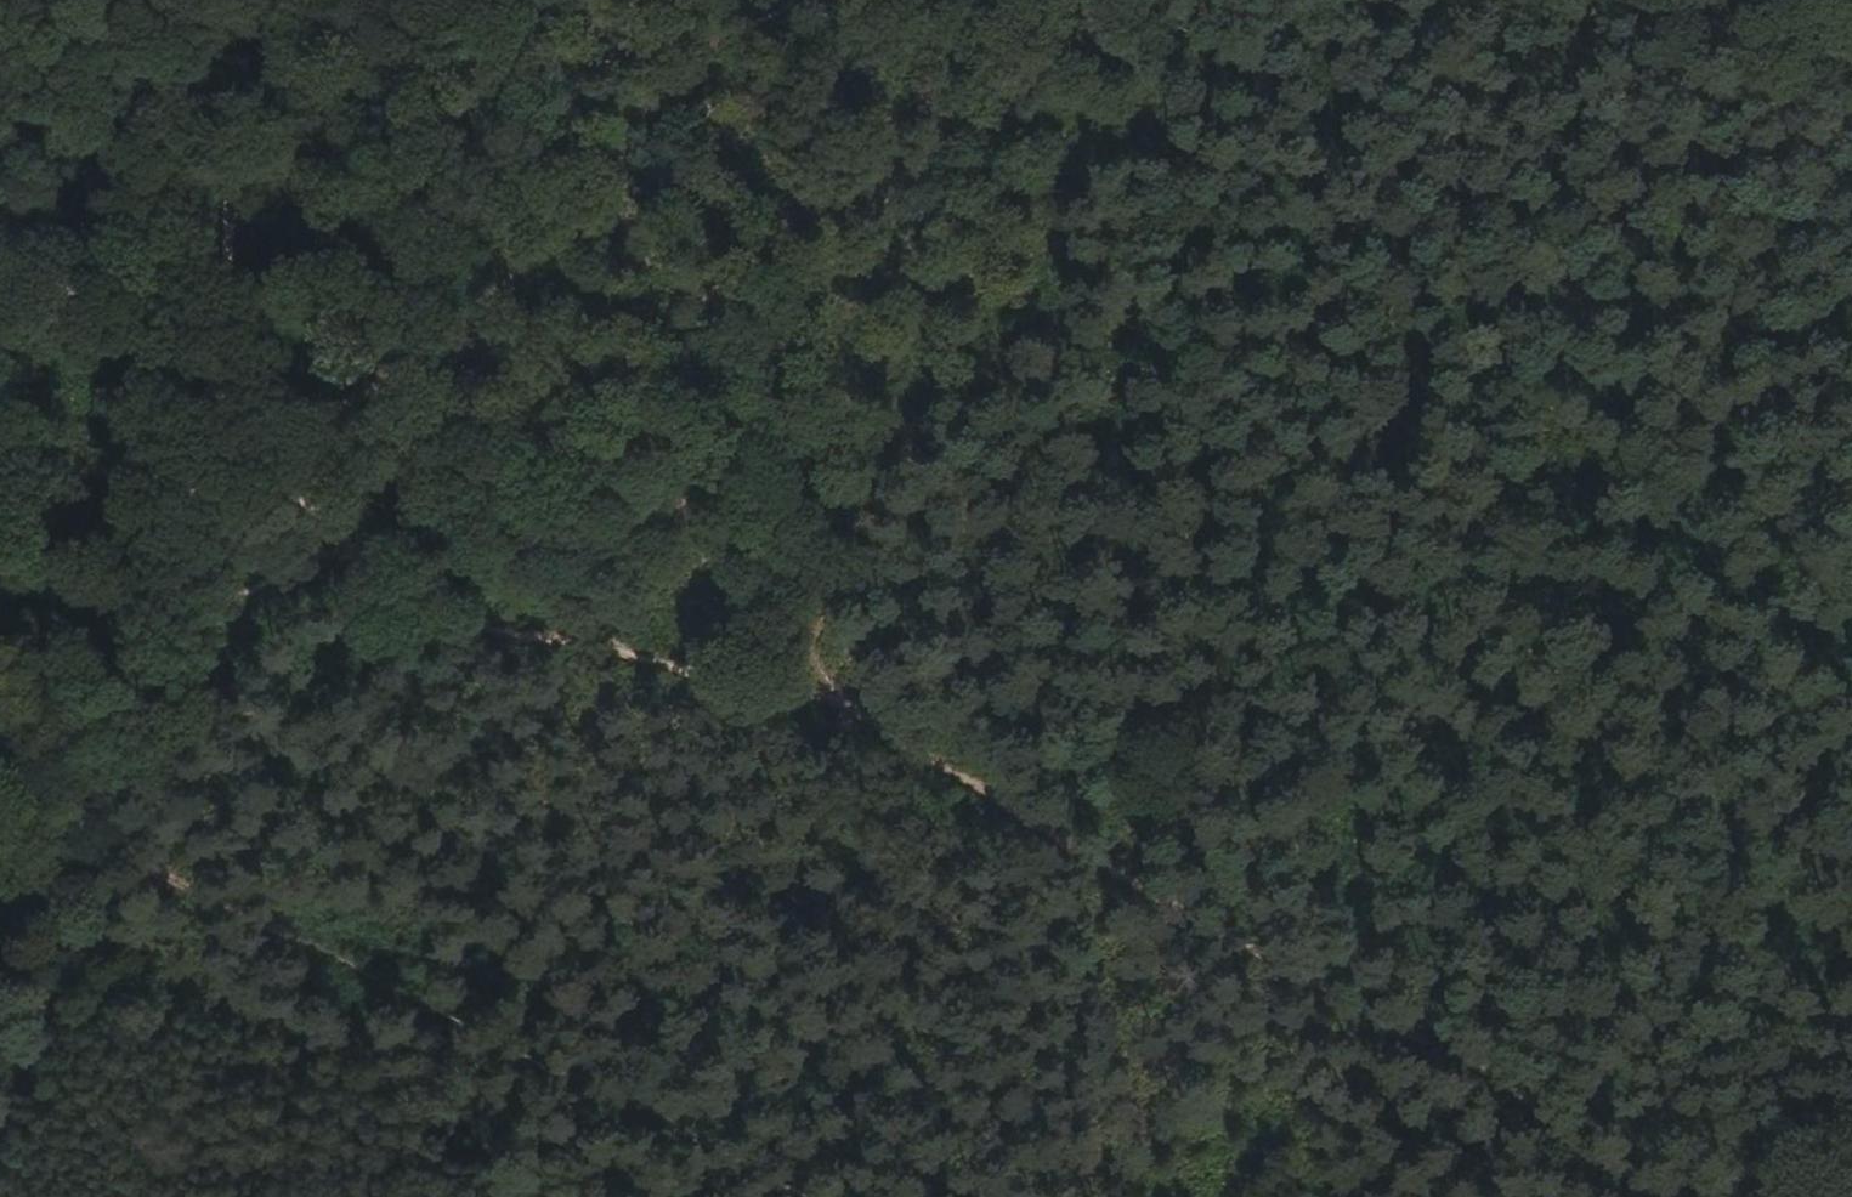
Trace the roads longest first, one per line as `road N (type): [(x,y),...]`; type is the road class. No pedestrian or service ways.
road 1 (track): [(290,0),(0,417)]
road 2 (track): [(1640,0),(1851,74)]

